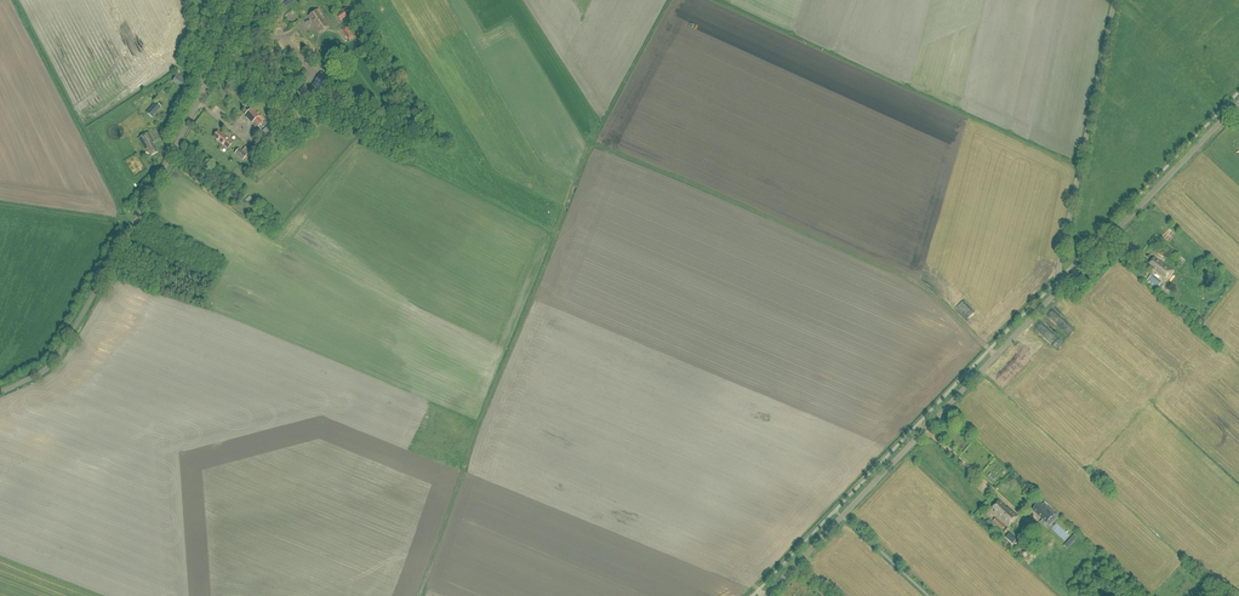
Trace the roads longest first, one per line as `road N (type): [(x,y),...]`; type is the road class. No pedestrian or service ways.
road 1 (track): [(421,595),(573,185),(669,0)]
road 2 (unclassified): [(0,394),(53,363),(157,182),(234,0)]
road 3 (track): [(591,144),(918,284),(996,358)]
road 4 (unclassified): [(766,595),(1060,289)]
road 5 (track): [(723,0),(1081,169)]
road 6 (unclassified): [(1116,0),(1060,289)]
road 7 (unclassified): [(1060,289),(1238,103)]
road 8 (track): [(926,430),(1032,525)]

